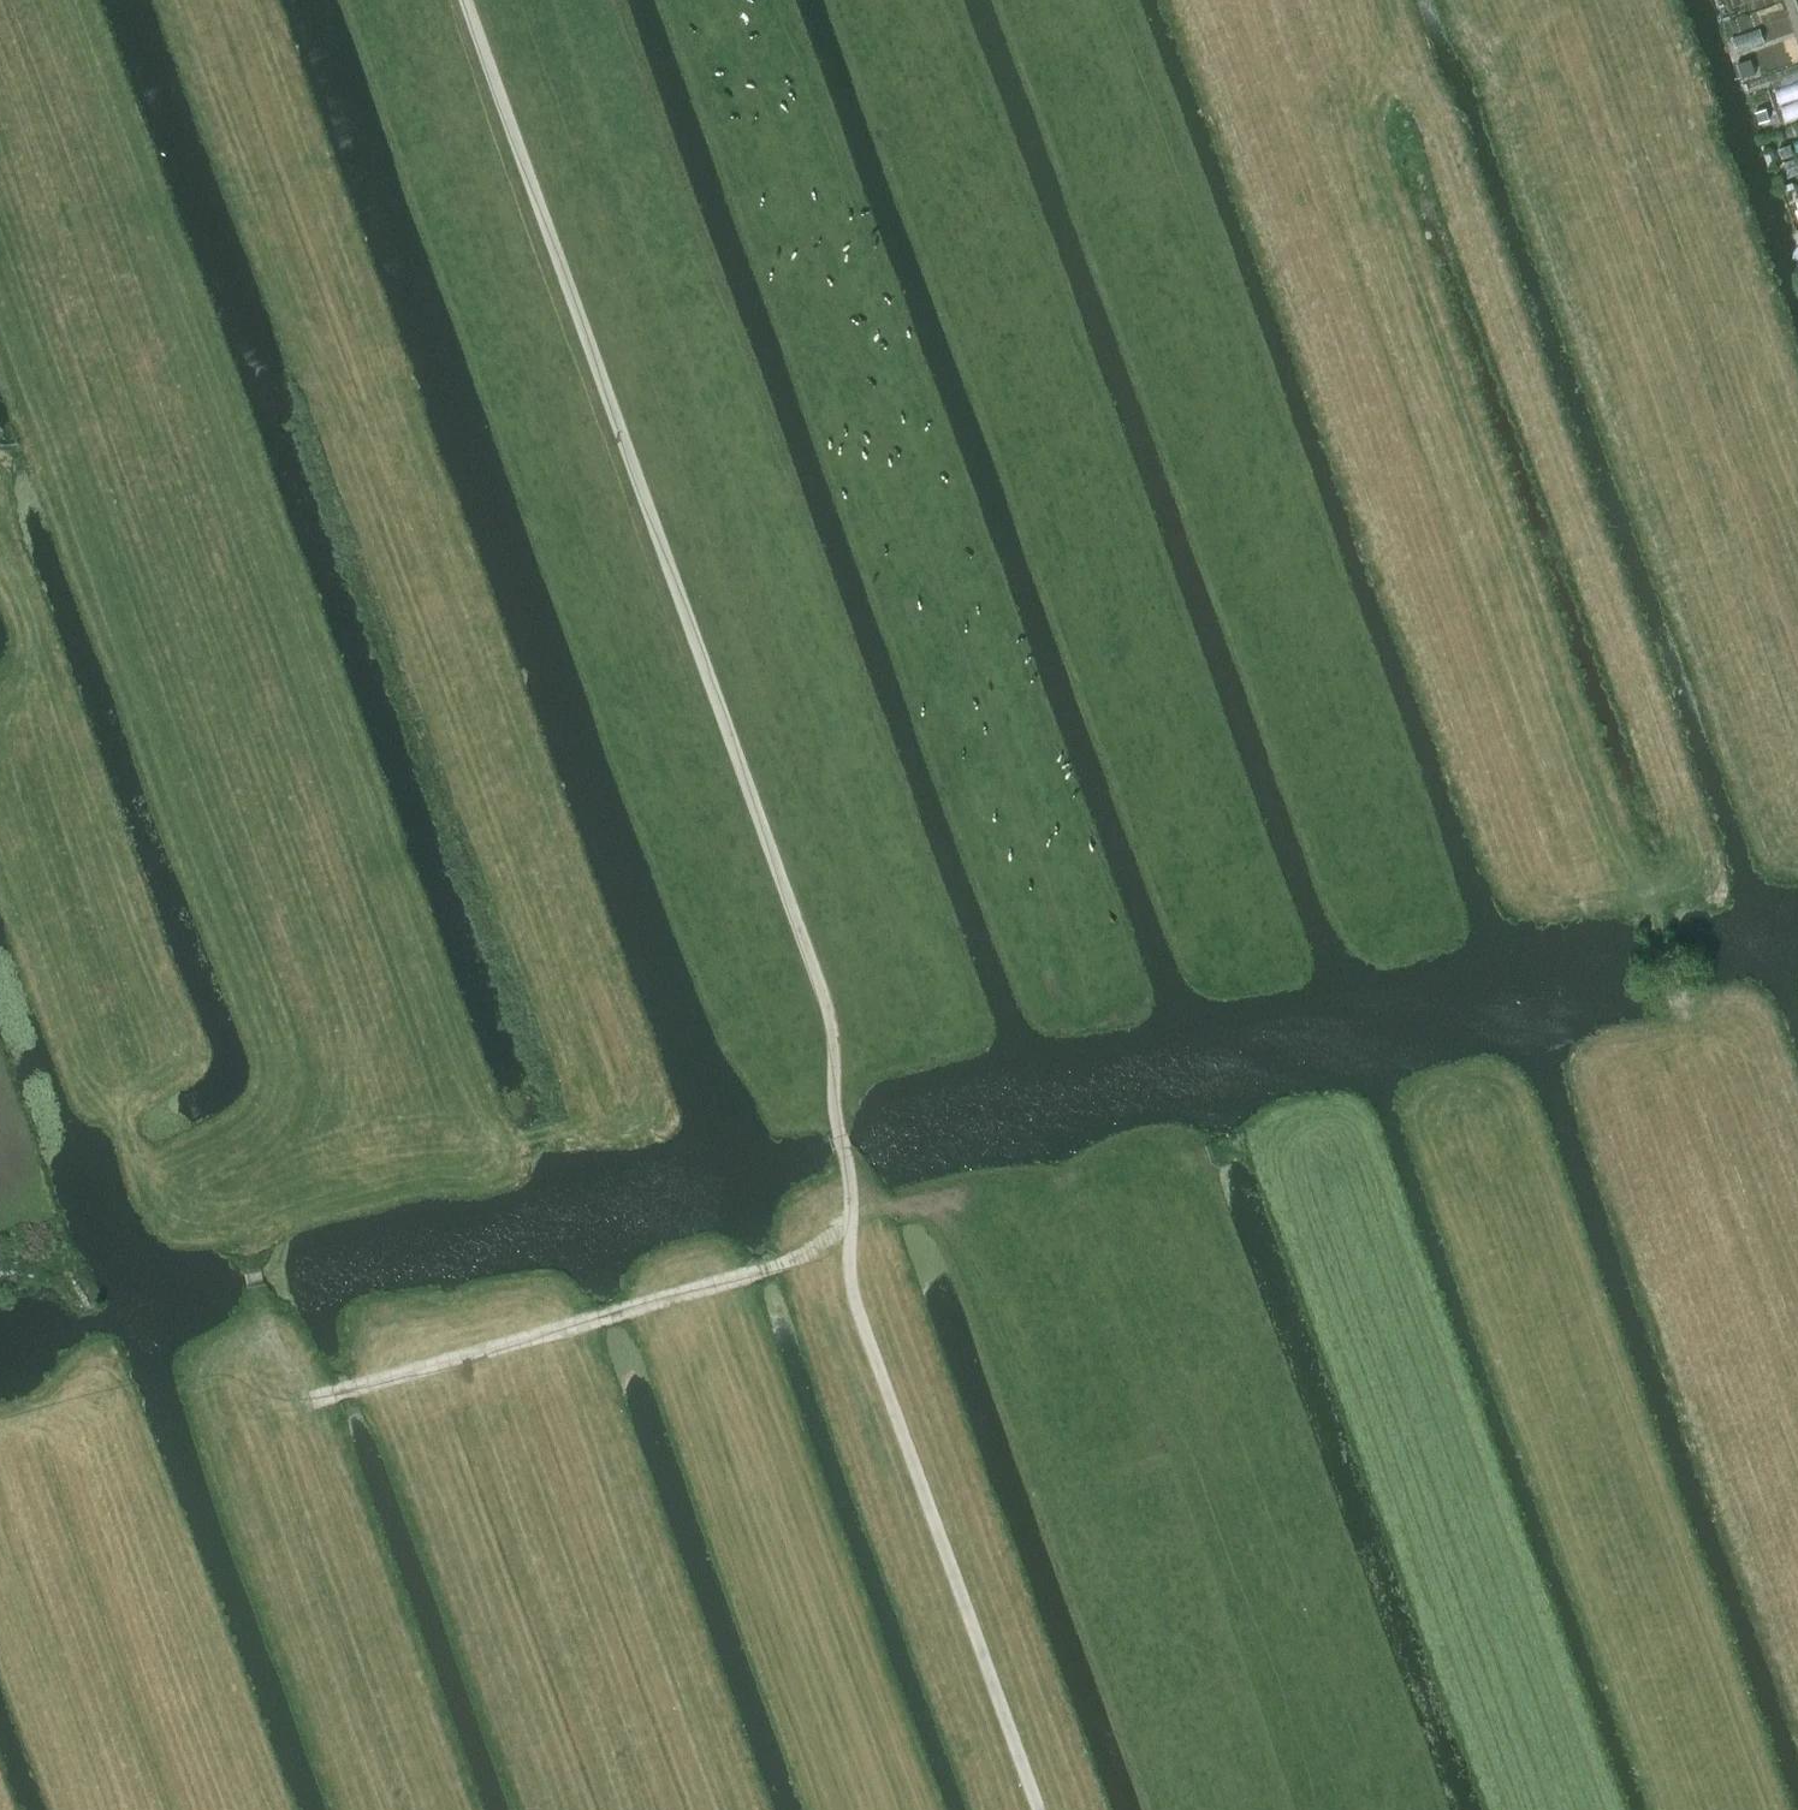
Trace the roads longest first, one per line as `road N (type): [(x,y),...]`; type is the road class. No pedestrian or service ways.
road 1 (track): [(1042,1809),(854,1290),(832,1021),(466,0)]
road 2 (track): [(851,1220),(776,1266),(316,1397)]

